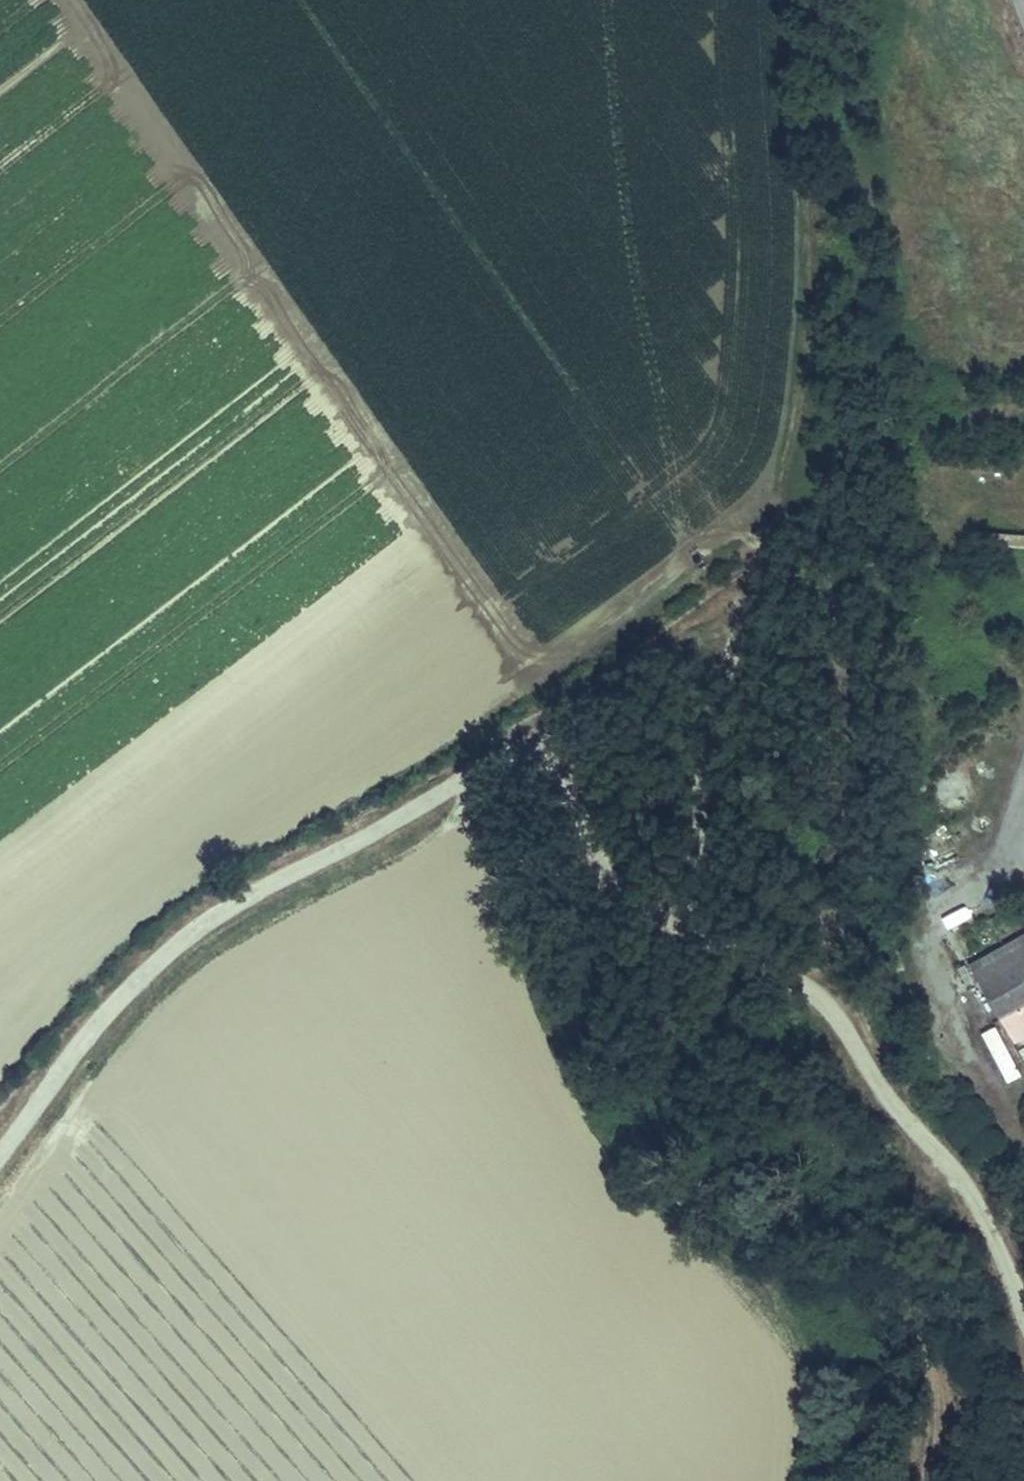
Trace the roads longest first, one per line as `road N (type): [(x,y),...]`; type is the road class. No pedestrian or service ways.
road 1 (track): [(1023,1306),(1012,1270),(936,1152),(854,1050),(827,1002),(747,948),(663,922),(620,889),(536,741),(229,907),(167,954),(81,1040),(0,1153)]
road 2 (track): [(792,0),(791,94),(812,312),(798,437),(748,621)]
road 3 (track): [(748,621),(718,725),(702,848),(710,895),(747,948)]
road 4 (track): [(748,621),(702,633),(536,741)]

